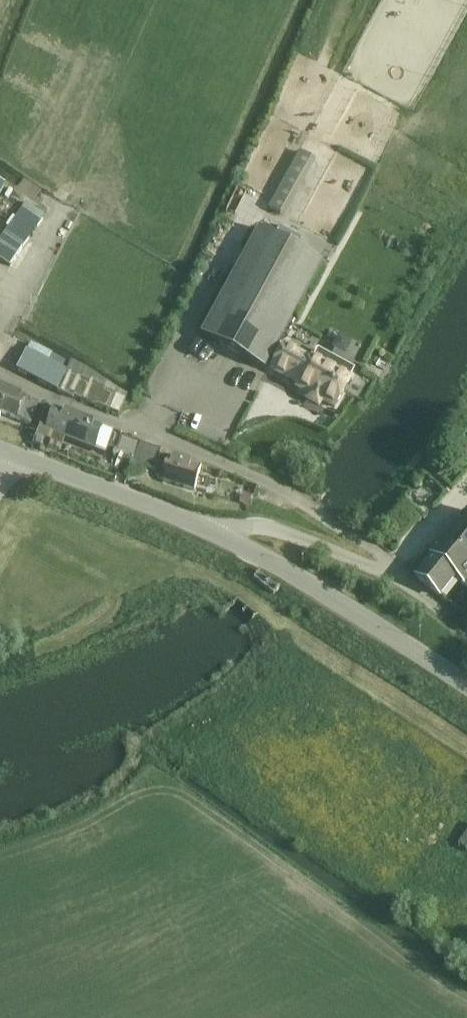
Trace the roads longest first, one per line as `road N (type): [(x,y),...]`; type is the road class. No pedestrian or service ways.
road 1 (unclassified): [(409,582),(377,552),(245,472),(0,376)]
road 2 (tertiary): [(466,687),(202,528)]
road 3 (unclassified): [(202,528),(261,528),(409,582)]
road 4 (tertiary): [(202,528),(6,453)]

